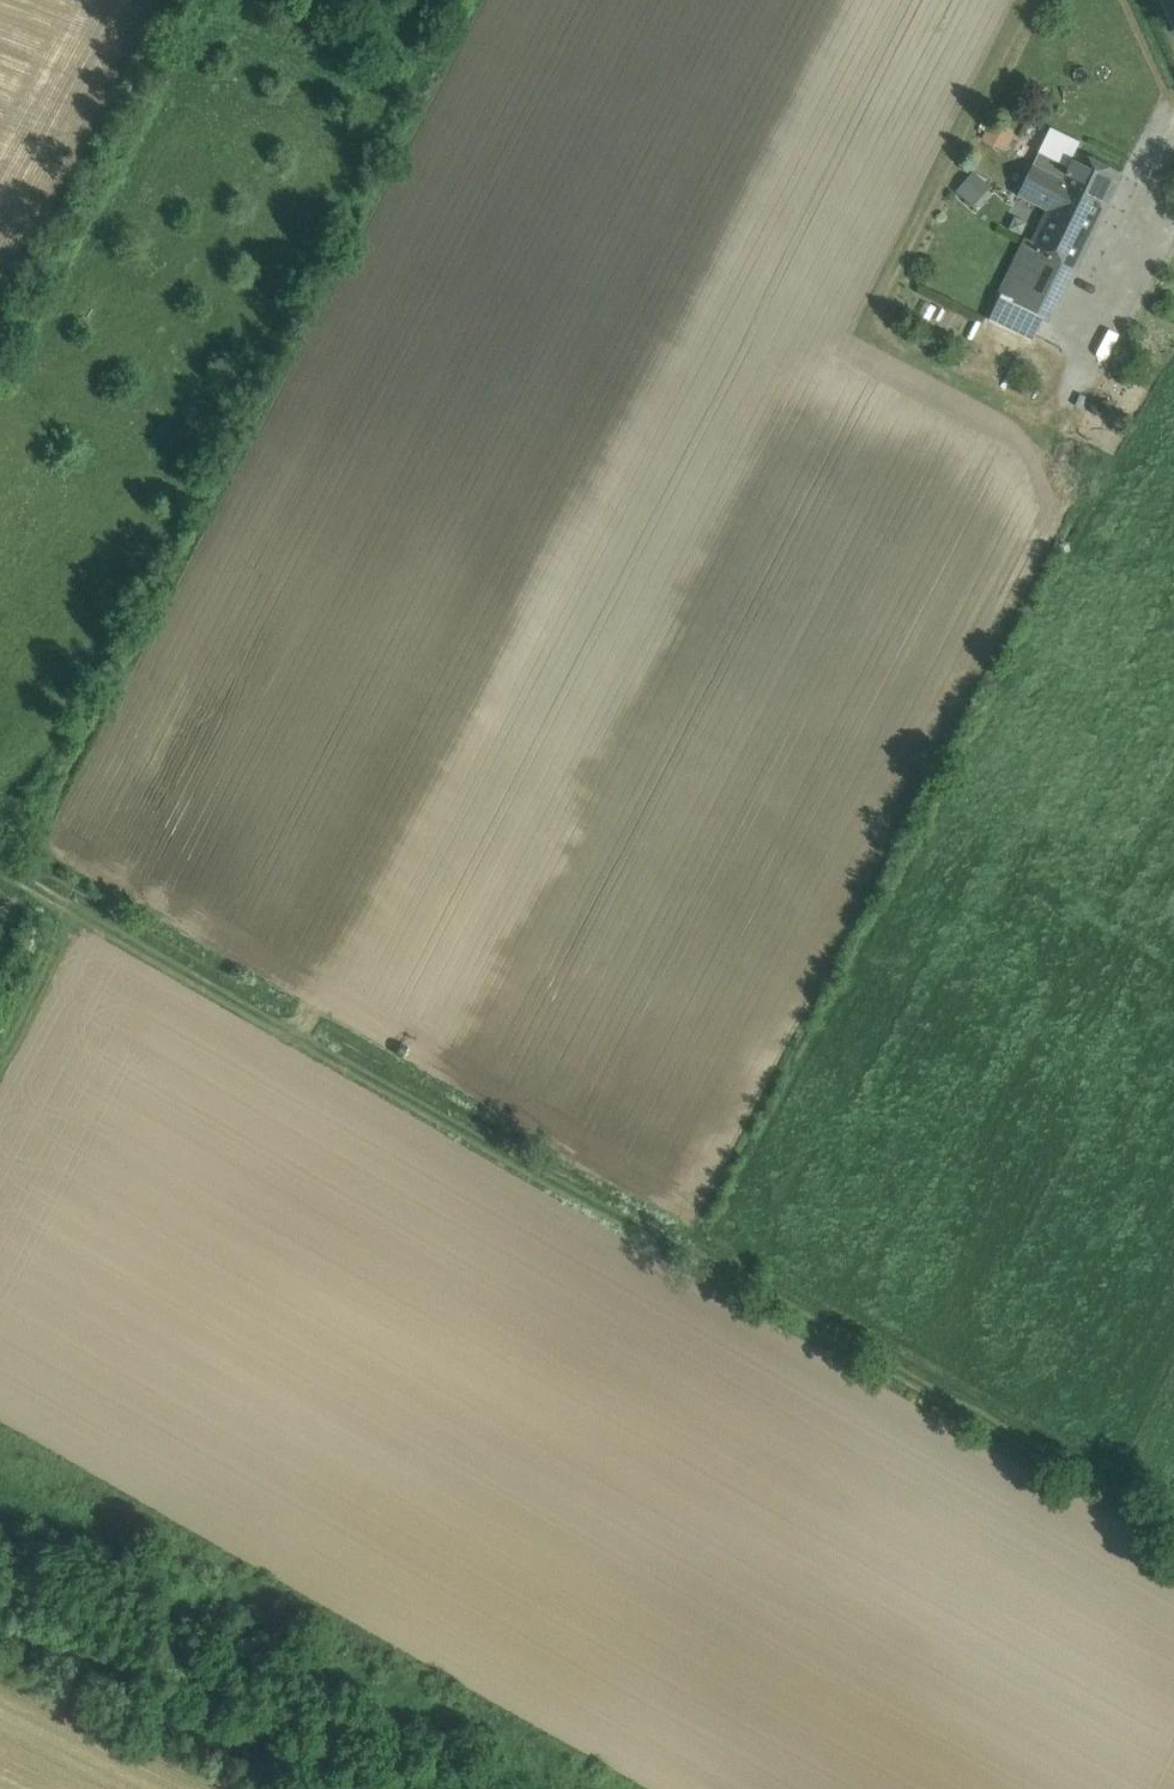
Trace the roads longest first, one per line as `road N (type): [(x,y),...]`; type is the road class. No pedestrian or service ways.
road 1 (track): [(1119,304),(1071,407),(1024,418),(903,370),(881,306),(1027,0)]

